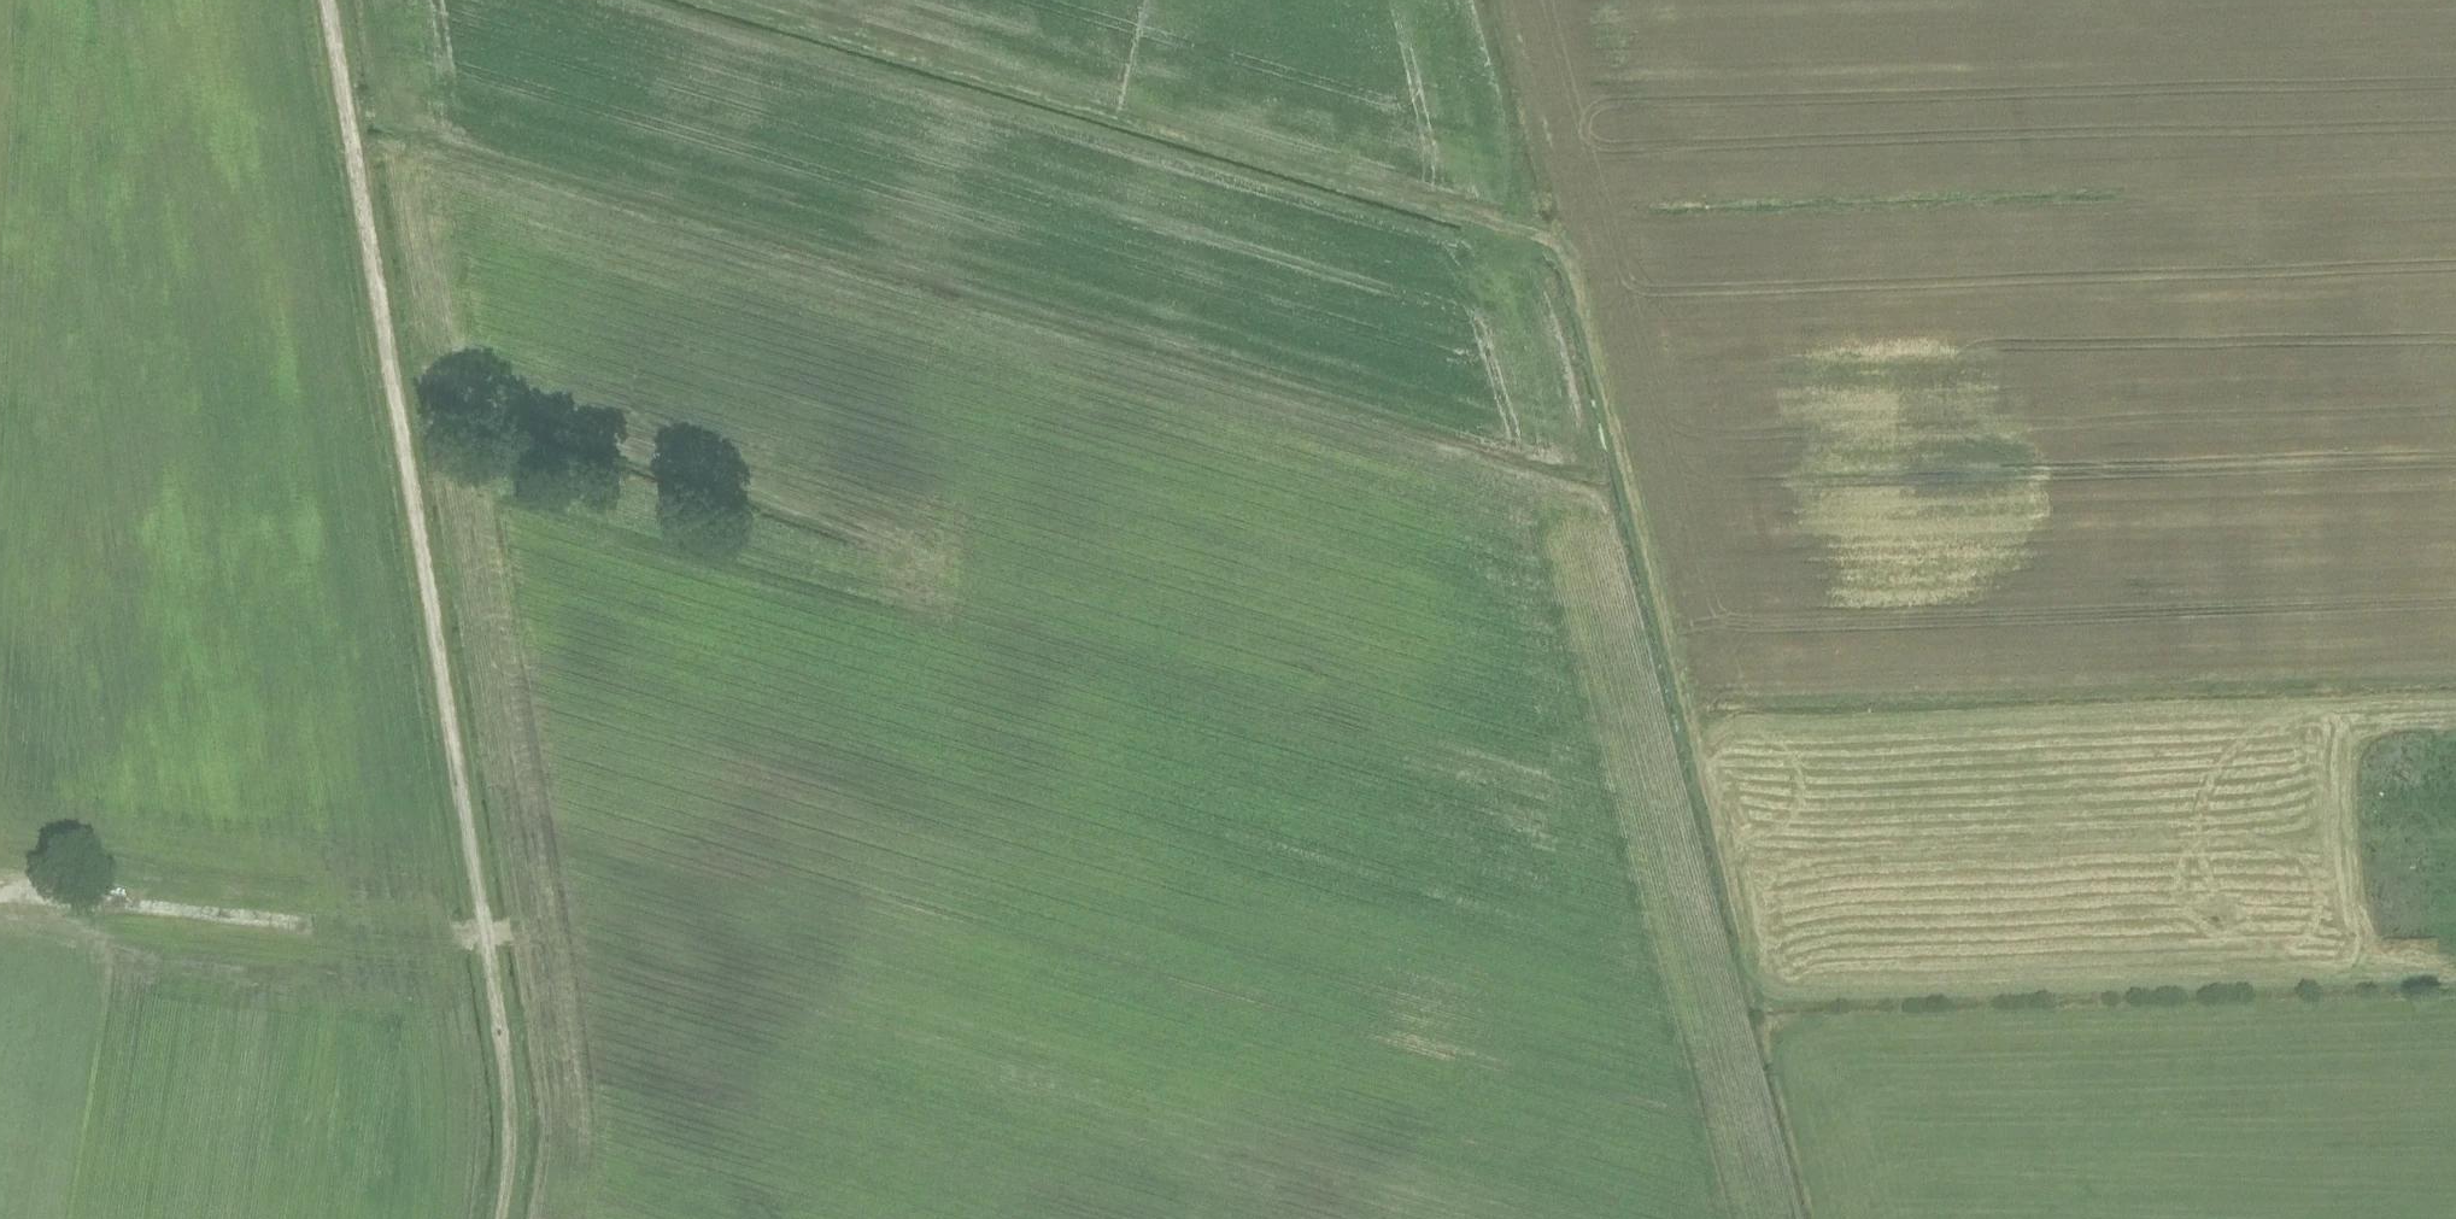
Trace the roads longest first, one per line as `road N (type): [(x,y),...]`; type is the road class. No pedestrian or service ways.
road 1 (track): [(328,0),(510,1091),(501,1218)]

